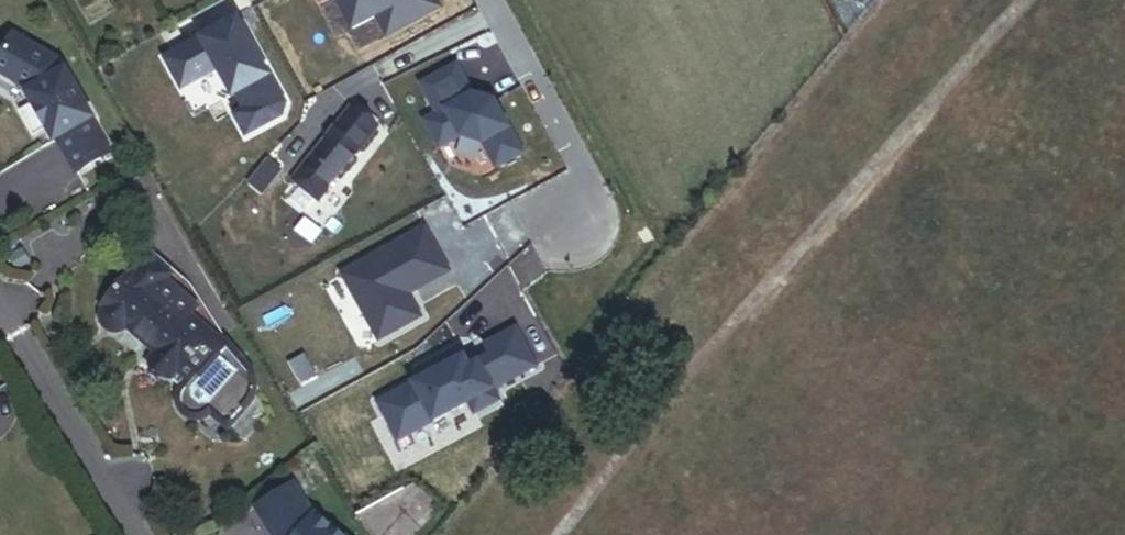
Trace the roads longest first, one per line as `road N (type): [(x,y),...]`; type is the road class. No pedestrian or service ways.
road 1 (residential): [(0,300),(138,534)]

